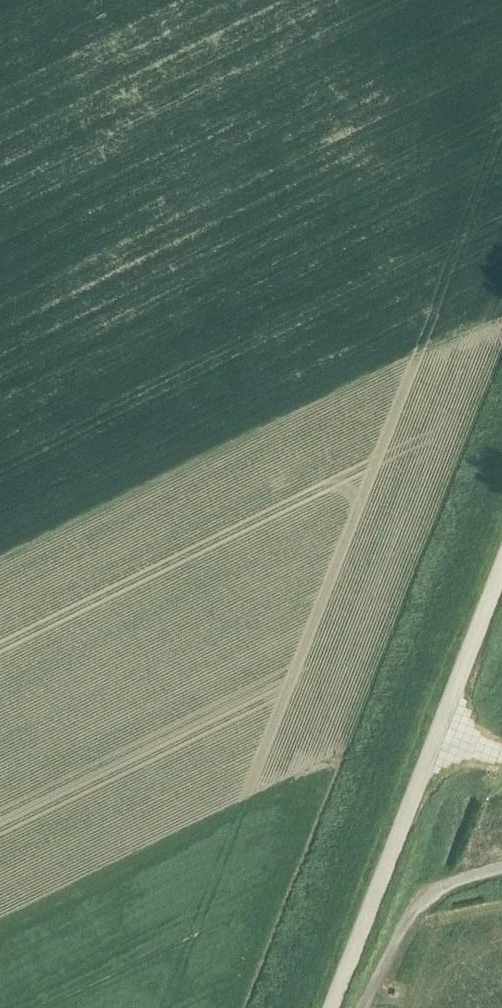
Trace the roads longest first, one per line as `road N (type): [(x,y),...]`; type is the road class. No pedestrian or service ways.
road 1 (unclassified): [(331,1007),(501,568)]

